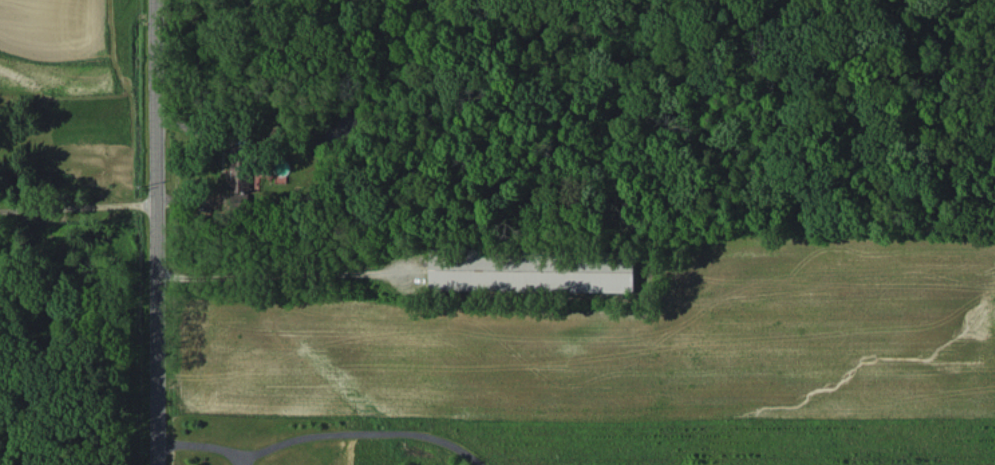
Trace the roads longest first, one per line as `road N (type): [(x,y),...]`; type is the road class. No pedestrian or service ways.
road 1 (tertiary): [(153,0),(156,464)]

